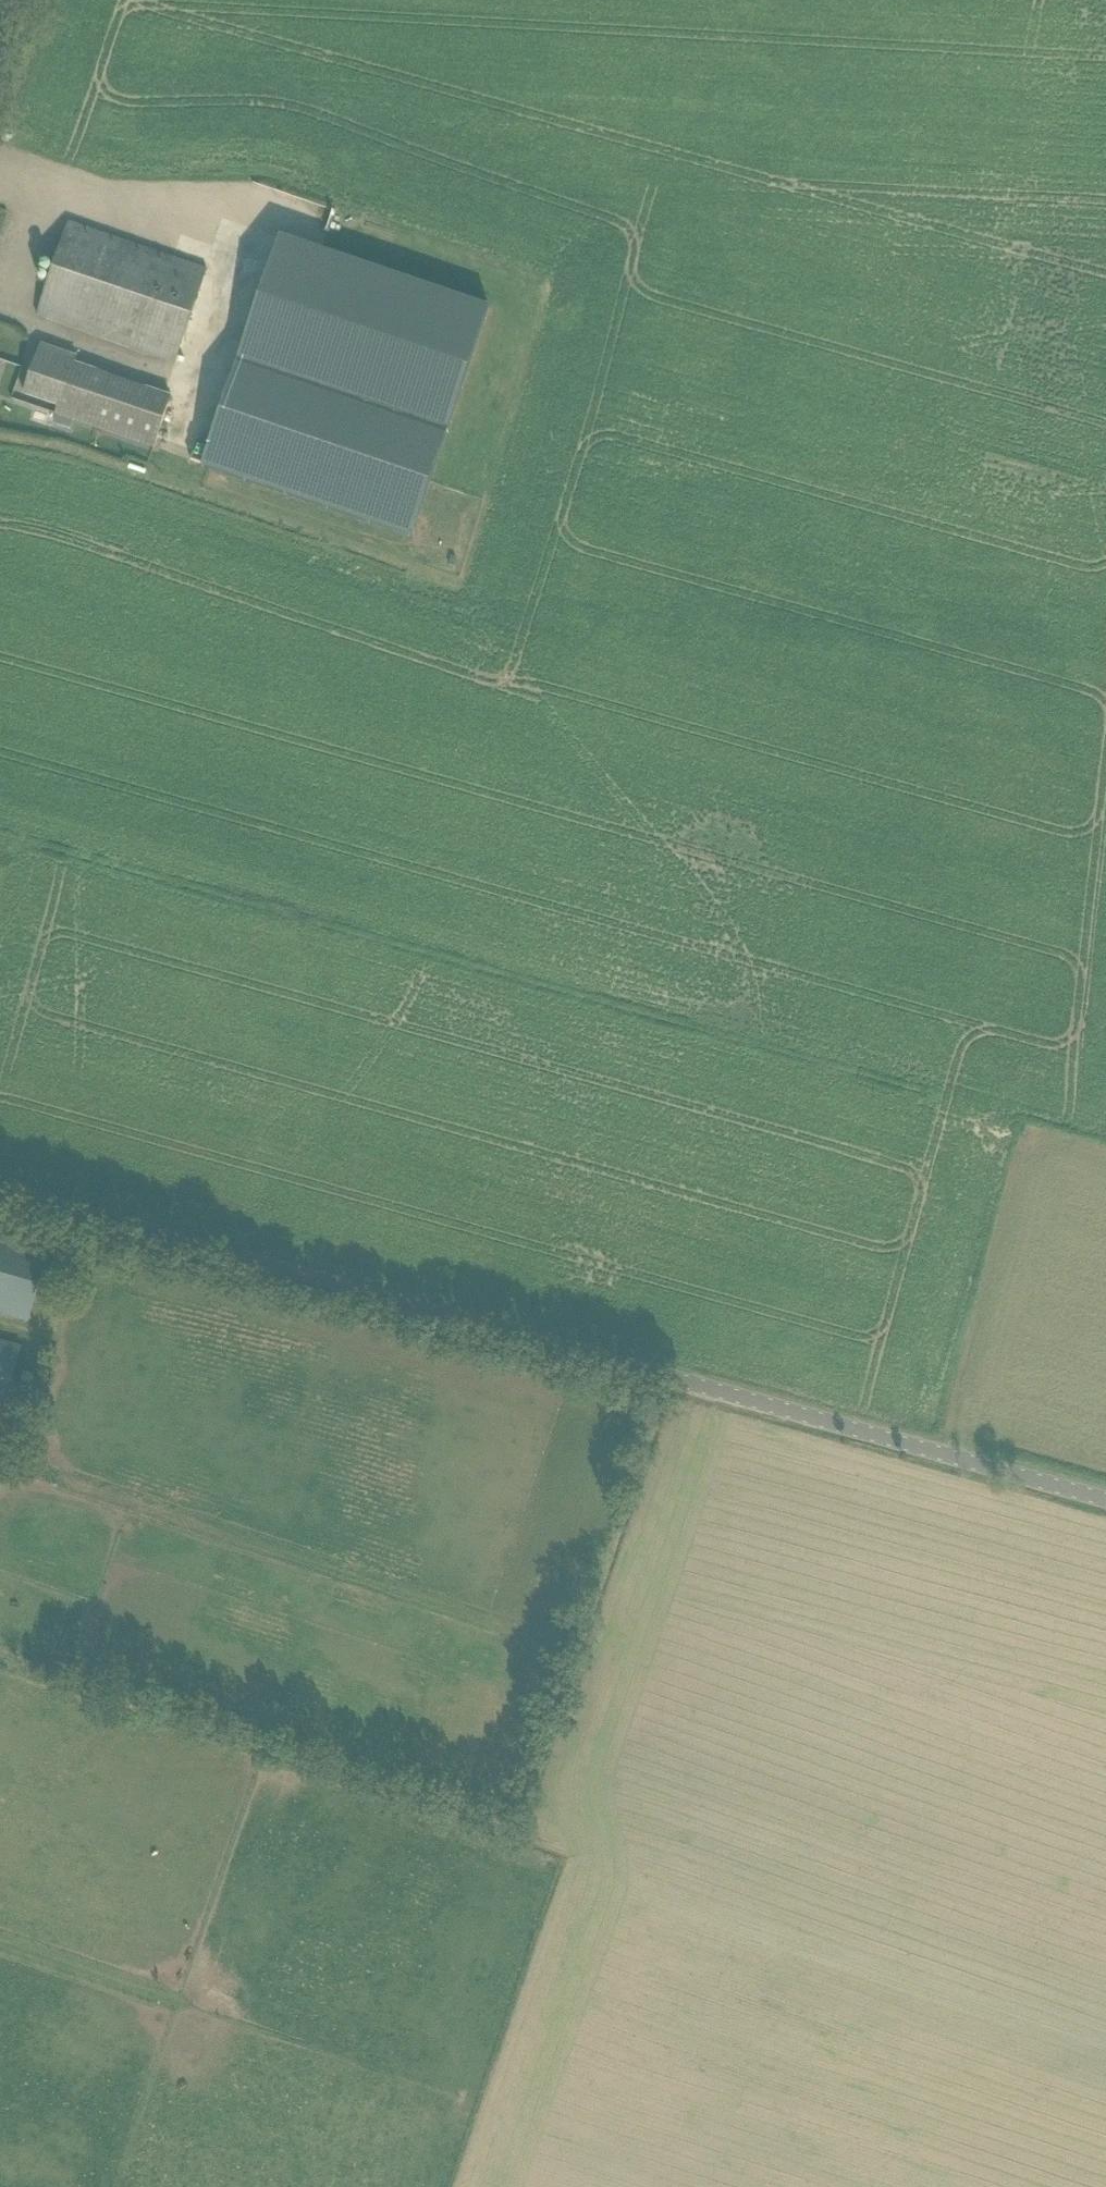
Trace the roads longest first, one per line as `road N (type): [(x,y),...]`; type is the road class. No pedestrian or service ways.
road 1 (unclassified): [(1105,1503),(0,1192)]

